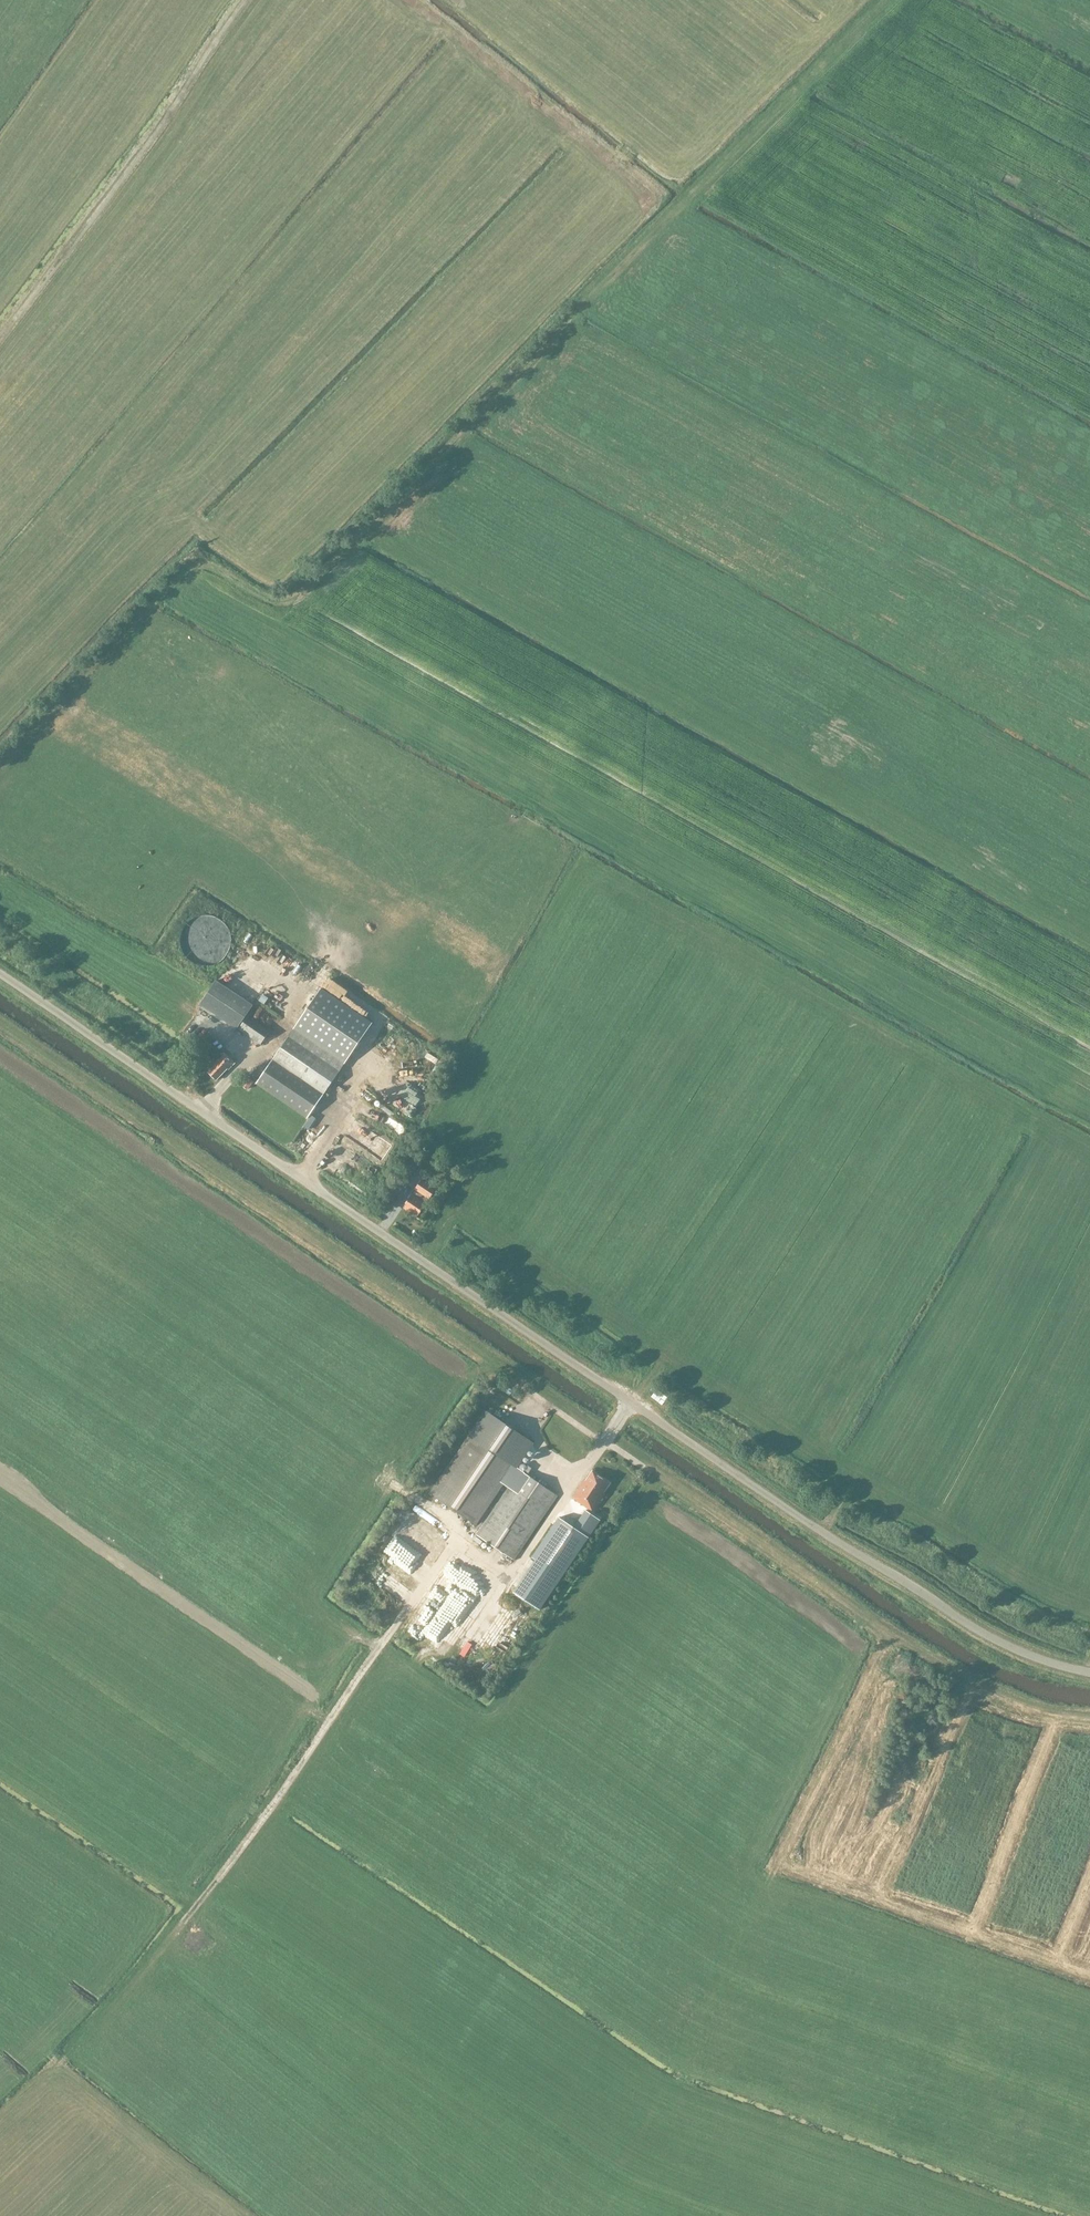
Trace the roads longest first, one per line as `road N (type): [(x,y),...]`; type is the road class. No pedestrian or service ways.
road 1 (unclassified): [(1089,1672),(994,1638),(808,1524),(0,974)]
road 2 (track): [(0,758),(189,565),(211,563),(272,597),(297,591),(889,0)]

